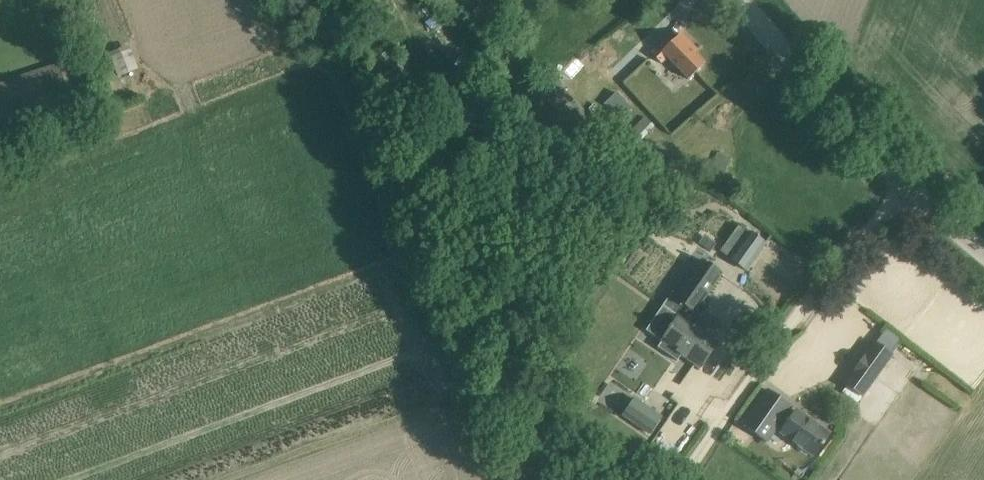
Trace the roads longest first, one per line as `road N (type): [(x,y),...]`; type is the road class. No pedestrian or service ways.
road 1 (track): [(907,187),(812,296),(683,479)]
road 2 (unclassified): [(983,253),(907,187),(743,0)]

